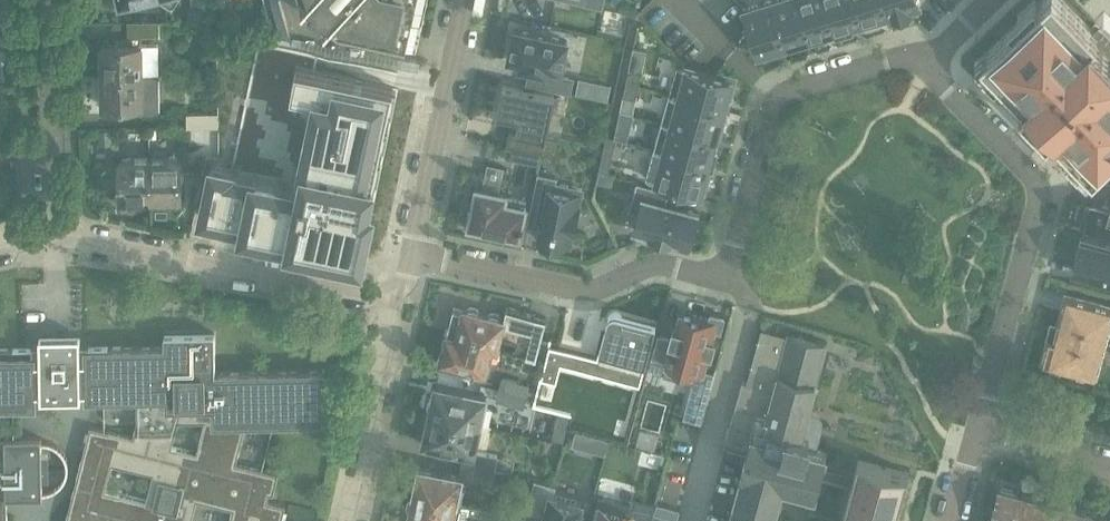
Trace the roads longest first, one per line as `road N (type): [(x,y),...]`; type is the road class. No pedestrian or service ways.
road 1 (residential): [(412,257),(585,292),(652,265),(719,281),(778,96),(924,53)]
road 2 (residential): [(924,53),(930,73),(1036,184),(1040,204),(982,428)]
road 3 (residential): [(52,237),(399,301)]
road 4 (residential): [(46,0),(52,237)]
road 5 (residential): [(356,520),(399,301)]
road 6 (residential): [(412,257),(454,57)]
road 7 (residential): [(292,0),(300,27),(454,57)]
road 8 (unclassified): [(1109,464),(982,428)]

